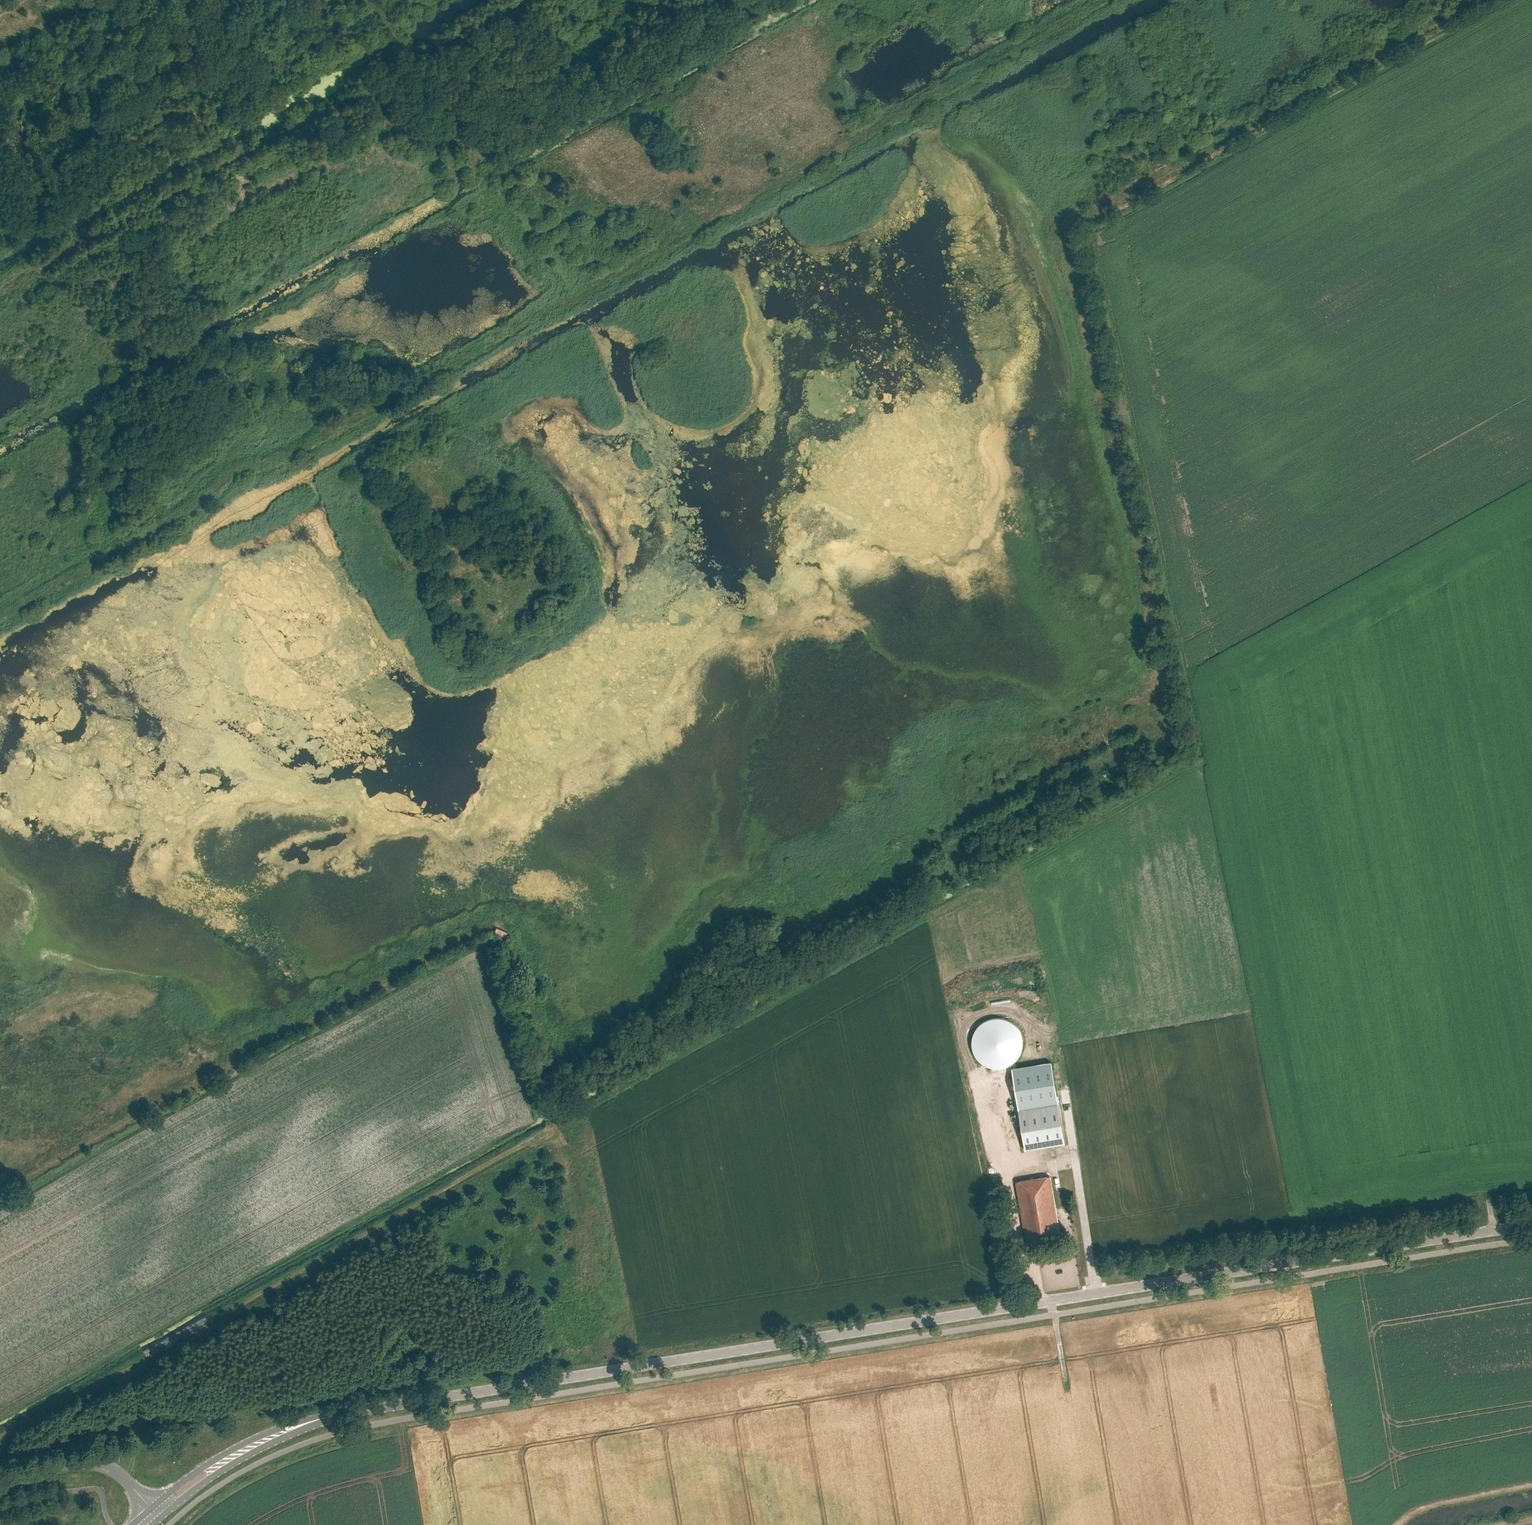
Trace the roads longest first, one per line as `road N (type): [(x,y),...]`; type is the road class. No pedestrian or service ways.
road 1 (secondary): [(154,1512),(250,1445),(337,1412),(1531,1229)]
road 2 (residential): [(0,1478),(75,1462),(105,1465),(154,1512)]

